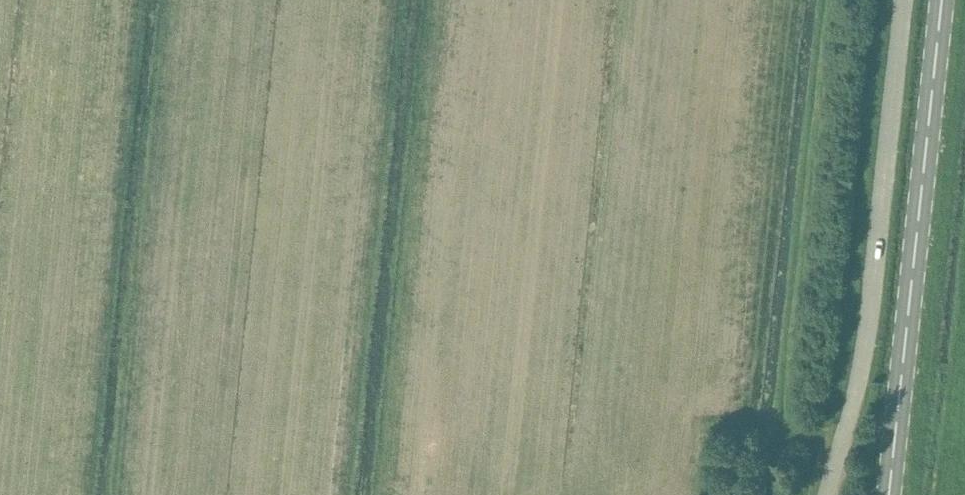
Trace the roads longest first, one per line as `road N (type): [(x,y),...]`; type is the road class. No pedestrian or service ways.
road 1 (unclassified): [(835,494),(862,342),(903,0)]
road 2 (secondary): [(889,494),(942,0)]

